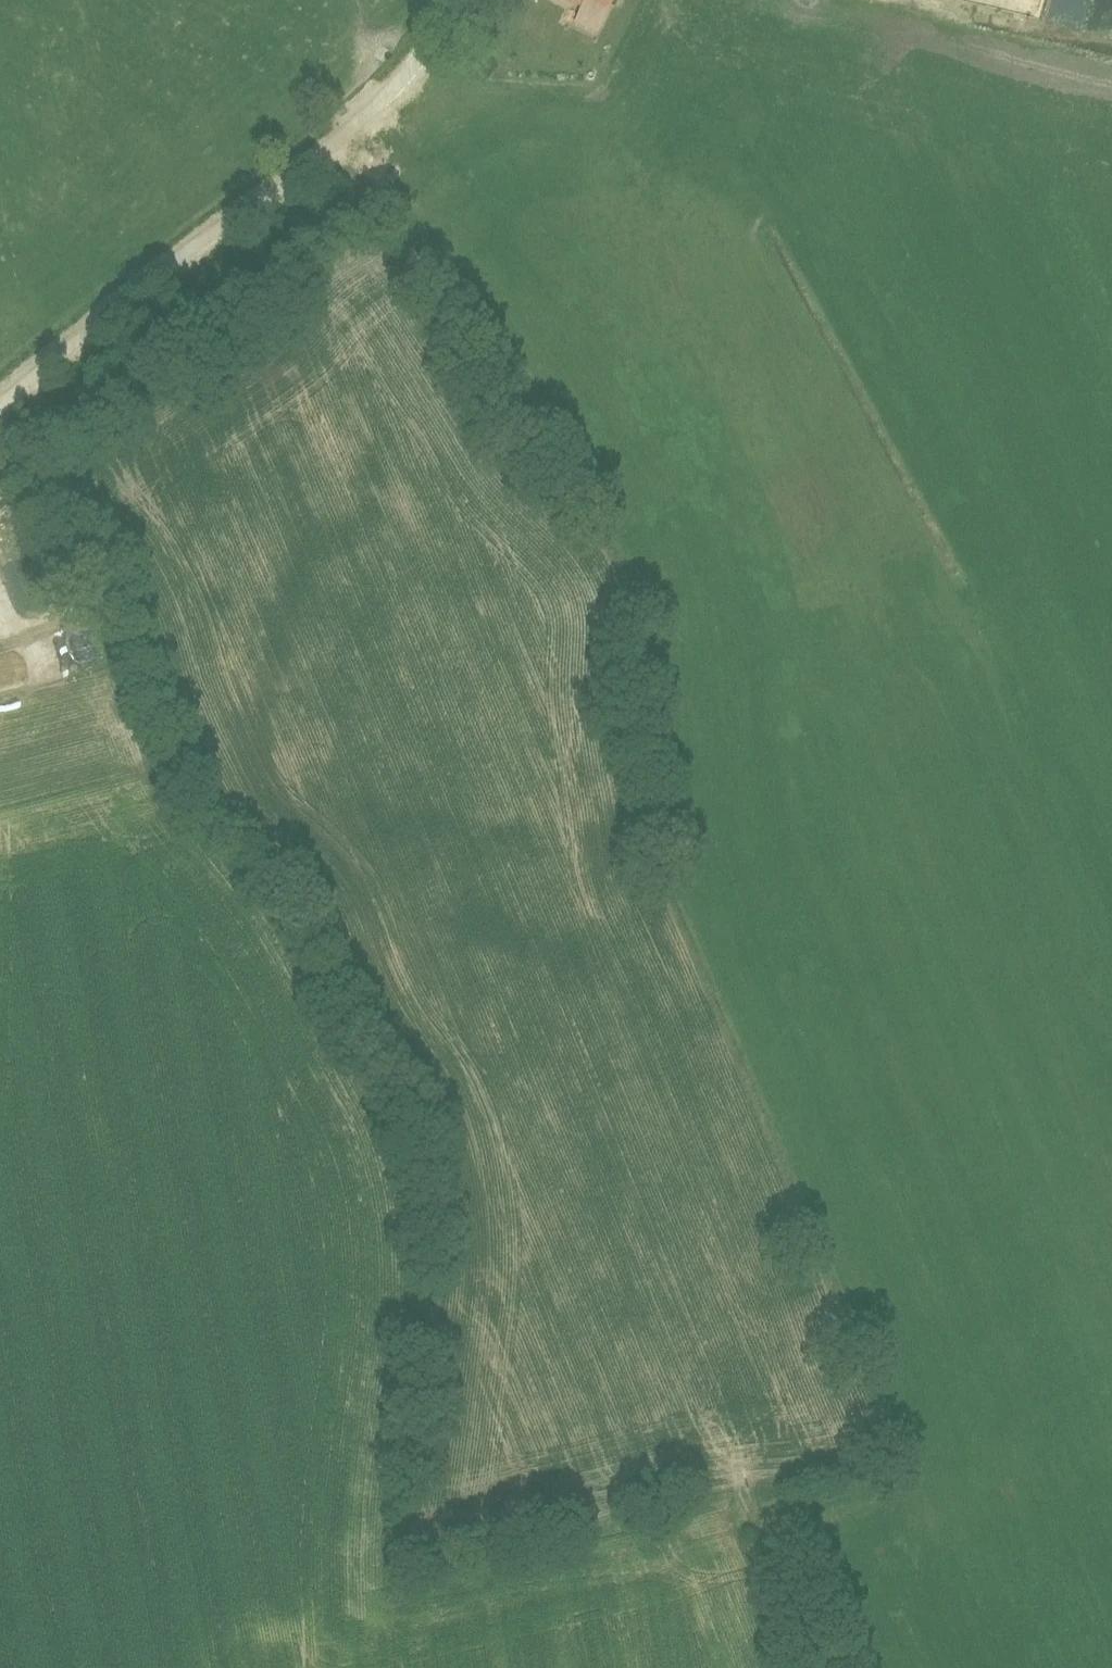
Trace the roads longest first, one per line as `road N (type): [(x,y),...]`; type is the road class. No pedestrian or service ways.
road 1 (track): [(451,5),(306,145),(0,387)]

